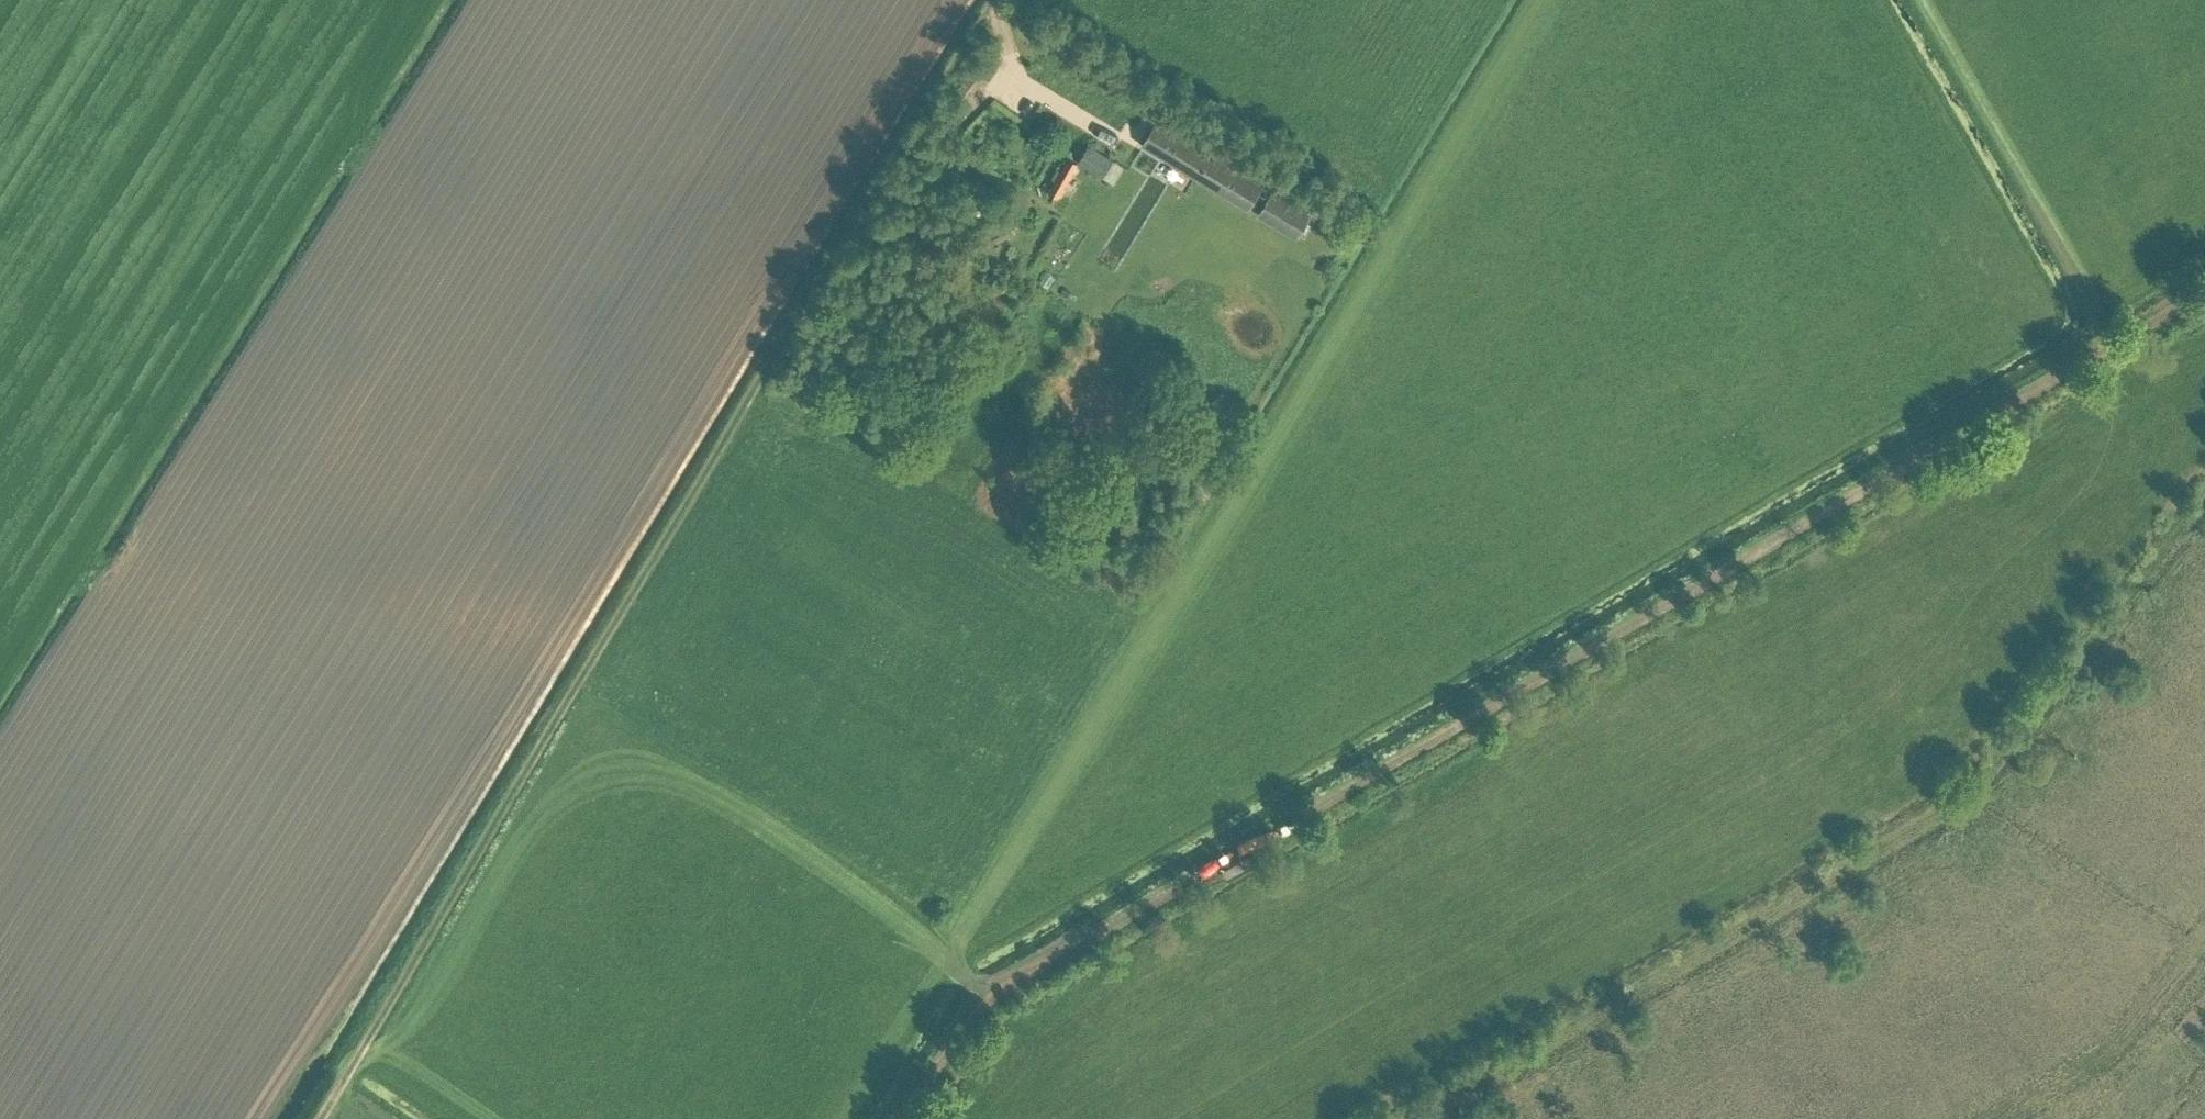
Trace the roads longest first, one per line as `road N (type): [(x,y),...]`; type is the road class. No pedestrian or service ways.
road 1 (track): [(2204,288),(993,996),(952,1039),(904,1118)]
road 2 (track): [(996,0),(993,15),(1007,60),(1082,115)]

